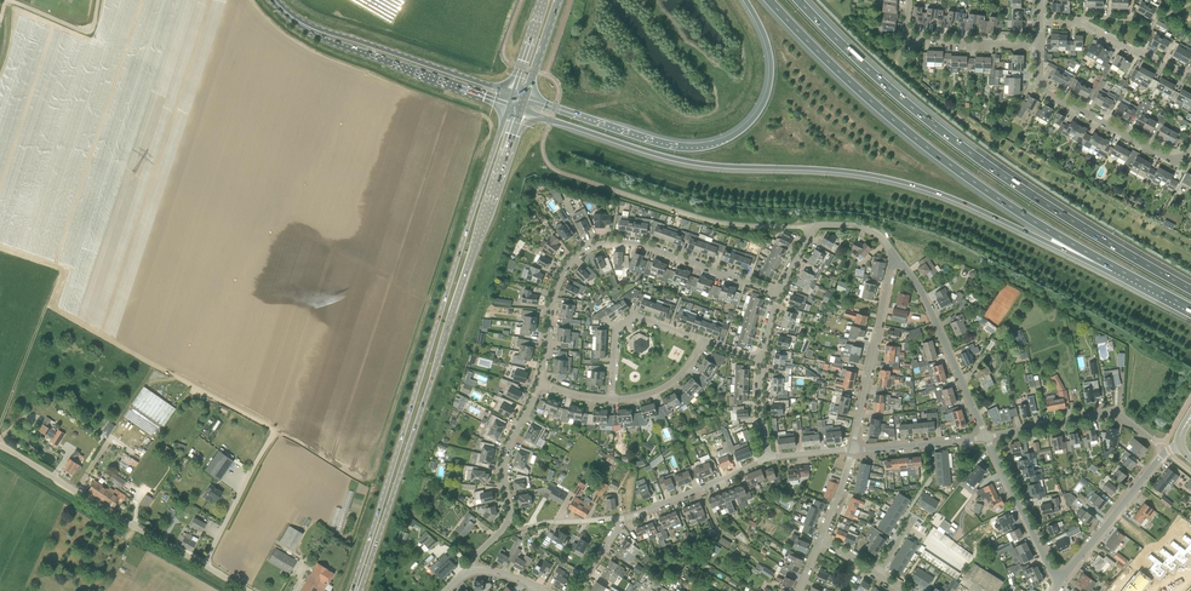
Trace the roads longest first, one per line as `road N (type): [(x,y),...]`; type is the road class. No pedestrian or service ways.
road 1 (motorway): [(522,109),(686,162),(897,181),(1115,268)]
road 2 (primary): [(510,105),(351,590)]
road 3 (primary): [(360,590),(522,109)]
road 4 (motorway): [(1190,289),(976,156),(856,59),(799,0)]
road 5 (motorway): [(769,0),(928,148),(1115,268)]
road 6 (track): [(425,299),(377,460),(362,475),(174,377),(176,364)]
road 7 (track): [(909,39),(896,67),(1031,172),(1060,172),(1190,243)]
road 8 (motorway): [(745,0),(770,53),(769,87),(756,116),(722,141),(657,143),(526,97)]
road 9 (residential): [(537,388),(554,291),(575,261),(601,247),(649,251),(778,293)]
road 10 (unclassified): [(247,590),(0,445)]
road 11 (primary): [(289,15),(334,44),(510,105)]
road 12 (primary): [(514,94),(289,15)]
road 13 (residential): [(987,438),(925,299),(894,257)]
road 14 (residential): [(475,570),(477,554),(507,523),(503,460),(537,388)]
road 15 (residential): [(1183,158),(1170,159),(1044,90),(1039,45)]
road 16 (residential): [(852,450),(894,257)]
road 17 (residential): [(1057,586),(1161,457),(1179,446)]
road 18 (residential): [(987,438),(1108,413),(1151,440)]
road 19 (residential): [(1039,45),(909,39),(911,0)]
road 20 (residential): [(778,293),(814,227),(869,231),(894,257)]
road 21 (track): [(0,425),(59,271)]
road 22 (residential): [(1057,586),(987,438)]
road 23 (residential): [(611,401),(621,328),(643,321),(702,340)]
road 24 (residential): [(623,519),(767,459)]
road 25 (residential): [(852,450),(987,438)]

